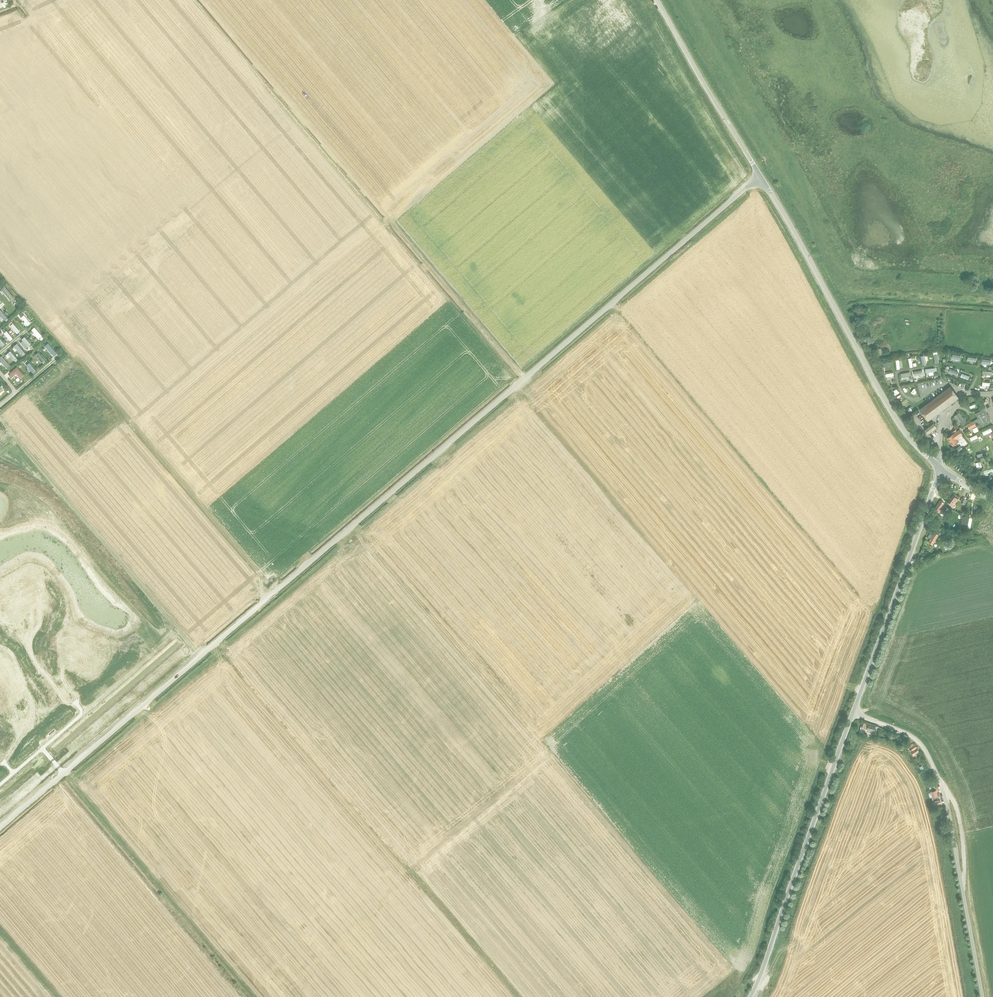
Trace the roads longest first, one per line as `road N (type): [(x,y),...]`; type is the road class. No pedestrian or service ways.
road 1 (unclassified): [(0,828),(761,177)]
road 2 (tertiary): [(941,469),(901,426),(761,177)]
road 3 (unclassified): [(983,996),(935,770),(912,737),(853,713)]
road 4 (unclassified): [(750,996),(853,713)]
road 5 (unclassified): [(853,713),(941,469)]
road 6 (tertiary): [(761,177),(657,0)]

